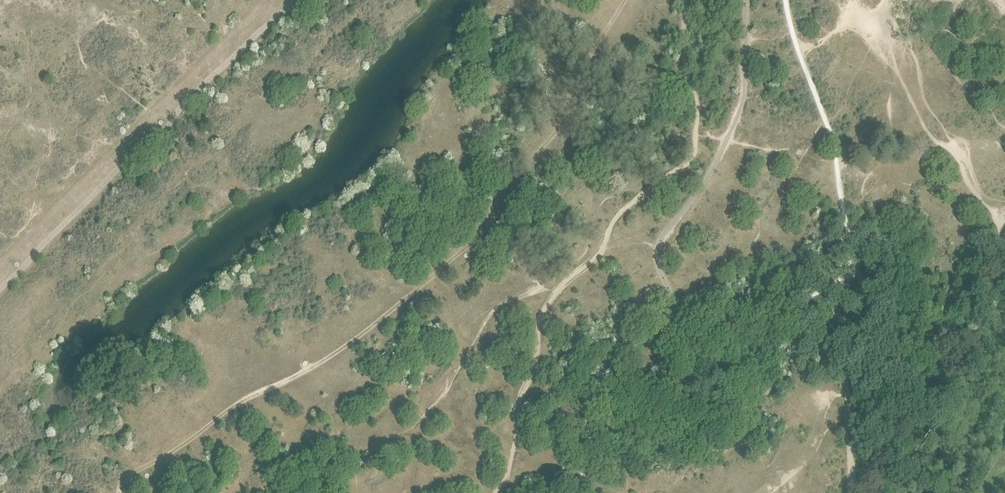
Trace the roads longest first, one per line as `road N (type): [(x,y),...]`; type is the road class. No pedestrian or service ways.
road 1 (track): [(168,456),(390,313),(434,276),(562,119),(621,0)]
road 2 (track): [(0,289),(292,0)]

